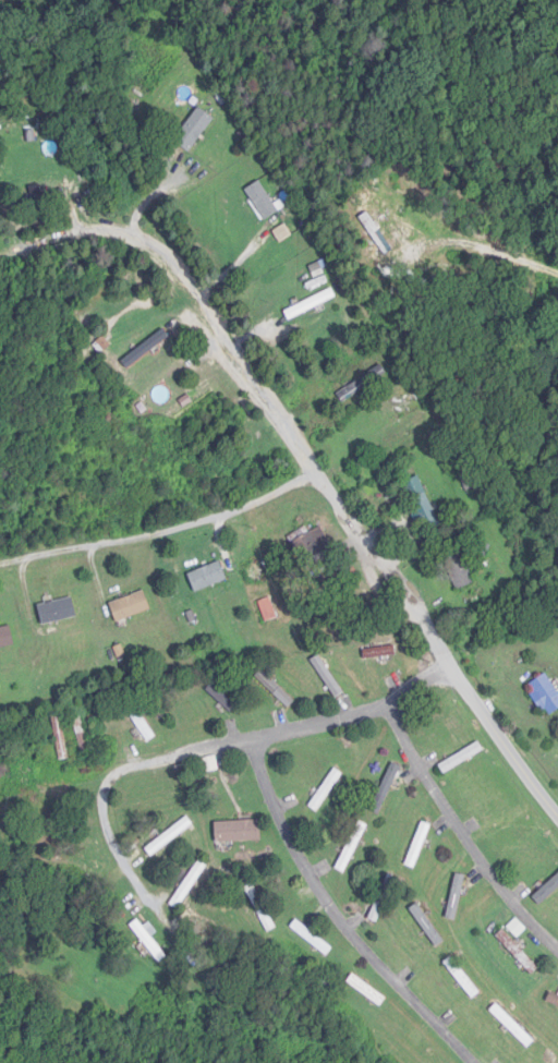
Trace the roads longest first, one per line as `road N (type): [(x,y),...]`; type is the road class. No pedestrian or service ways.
road 1 (residential): [(557,812),(344,505),(308,479),(220,516),(0,563)]
road 2 (residential): [(308,479),(311,460),(153,246),(109,228),(0,238)]

